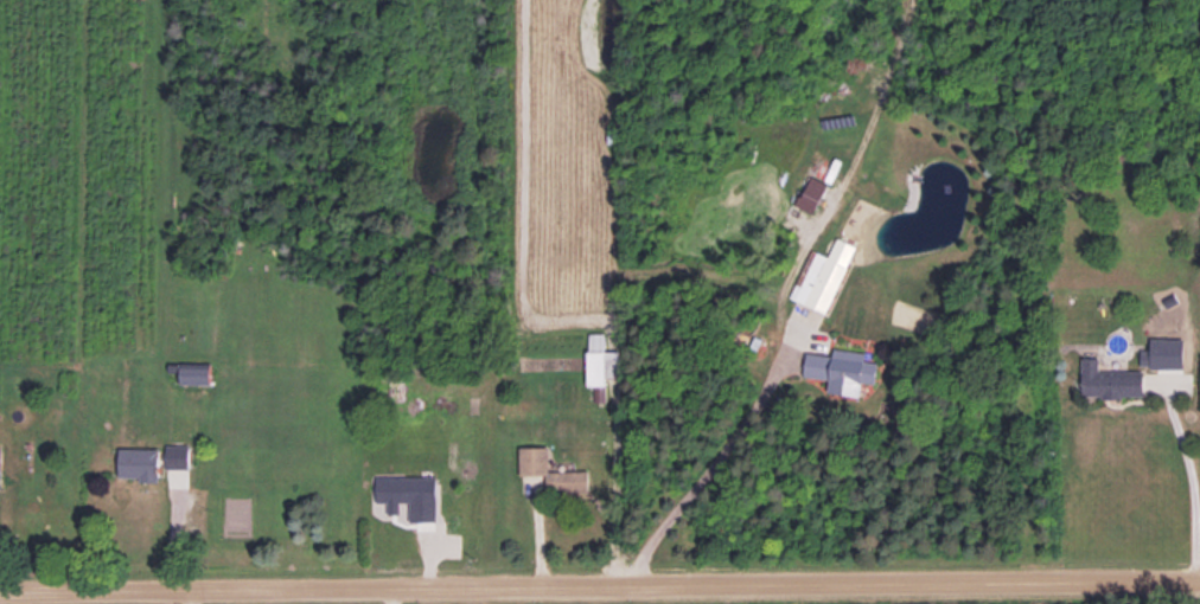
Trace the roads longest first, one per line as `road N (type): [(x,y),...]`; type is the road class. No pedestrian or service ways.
road 1 (residential): [(0,591),(1199,582)]

